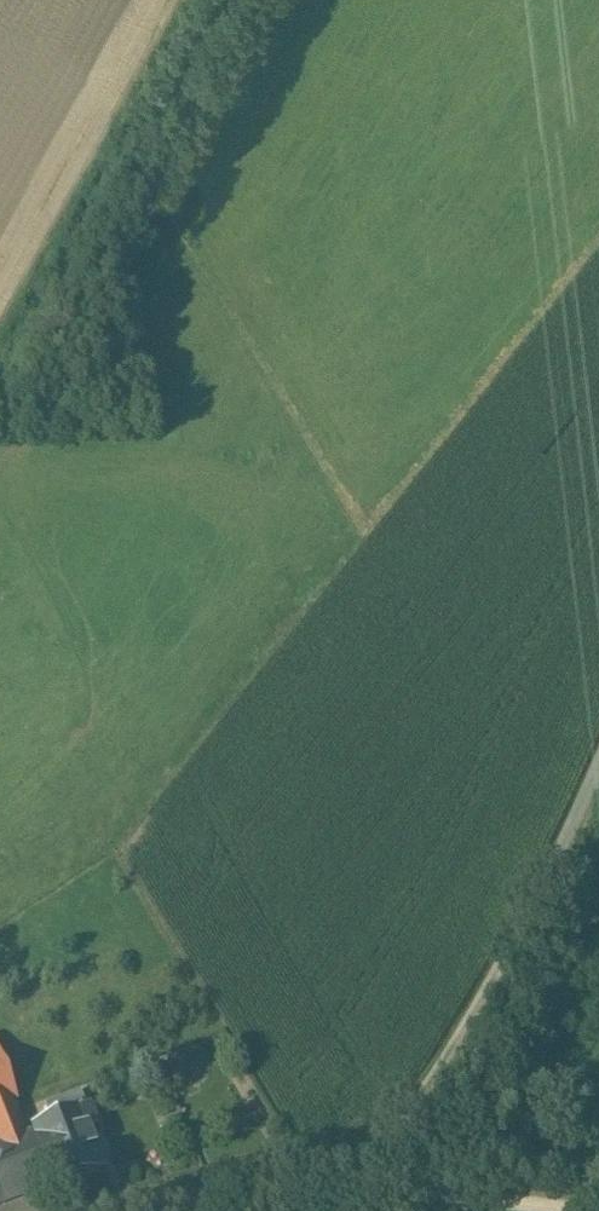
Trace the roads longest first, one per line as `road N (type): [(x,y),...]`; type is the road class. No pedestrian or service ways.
road 1 (unclassified): [(598,736),(484,992),(415,1110),(321,1178),(140,1210)]

